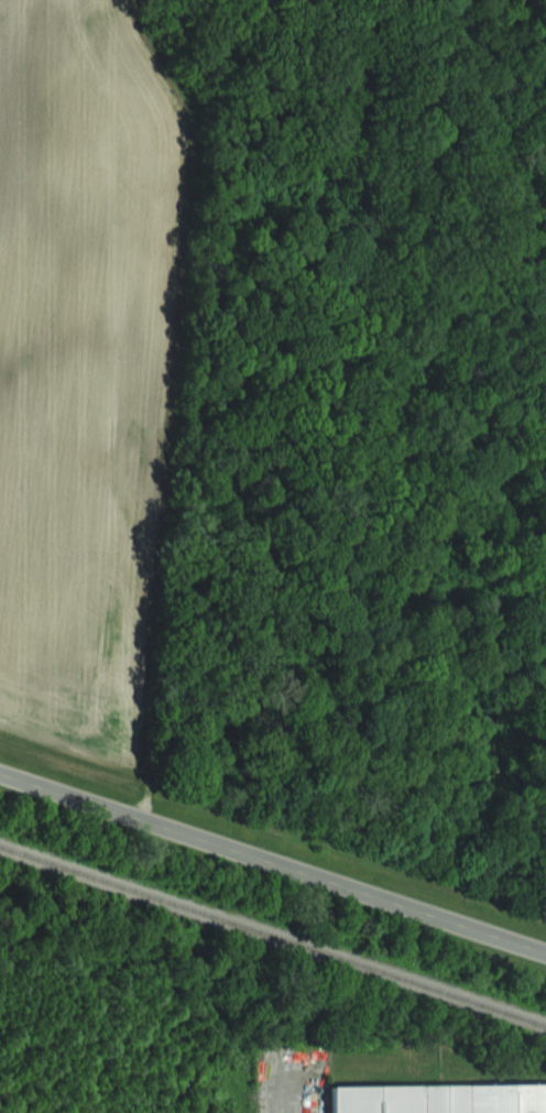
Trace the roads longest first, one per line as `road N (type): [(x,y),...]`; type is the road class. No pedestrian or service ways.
road 1 (secondary): [(545,955),(0,776)]

